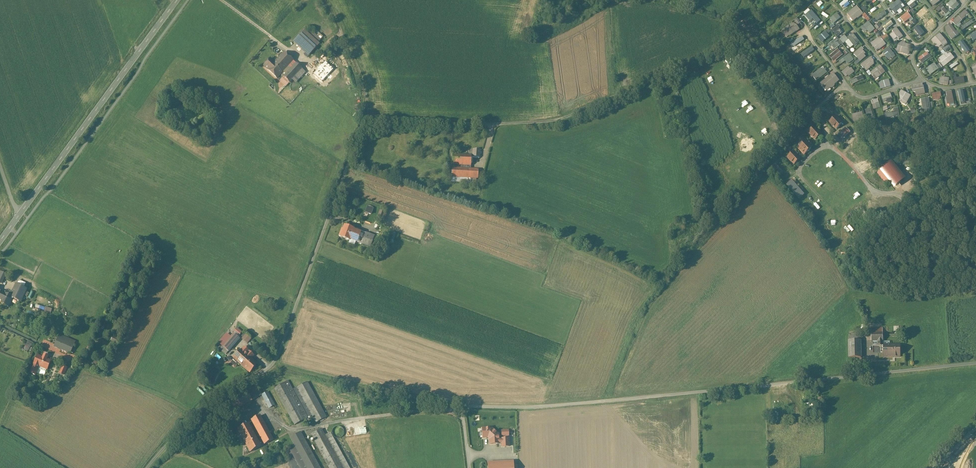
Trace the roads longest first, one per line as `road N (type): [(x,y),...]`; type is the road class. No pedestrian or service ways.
road 1 (unclassified): [(147,467),(208,401),(276,359),(364,120),(493,124)]
road 2 (unclassified): [(468,407),(551,406),(975,363)]
road 3 (secondary): [(0,241),(177,0)]
road 4 (track): [(272,364),(468,407)]
road 5 (track): [(975,234),(916,253),(906,242),(910,217),(899,195),(875,195)]
road 6 (track): [(326,0),(363,80),(364,120)]

